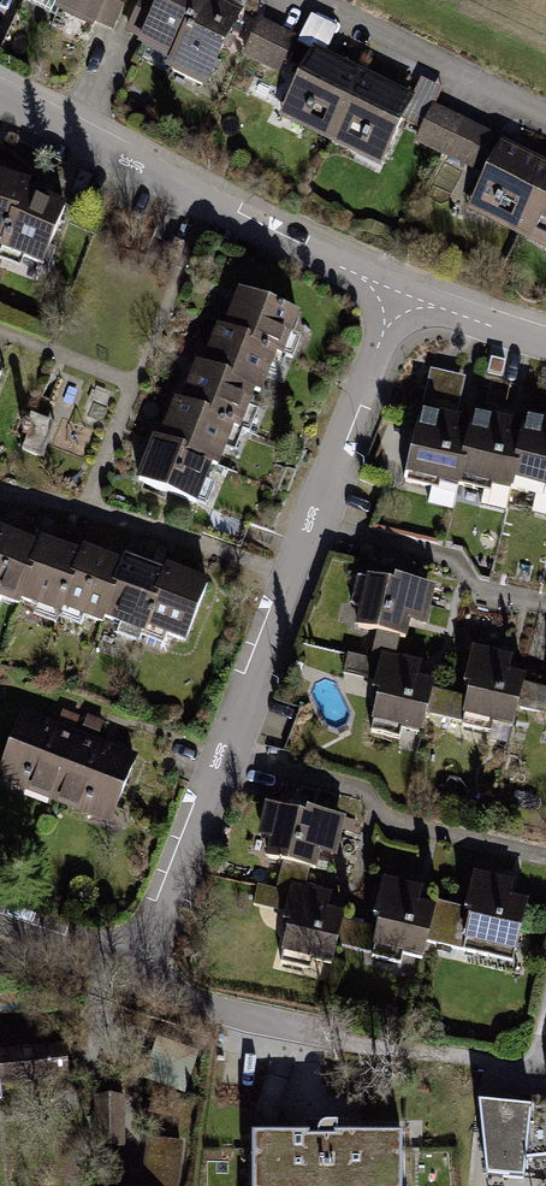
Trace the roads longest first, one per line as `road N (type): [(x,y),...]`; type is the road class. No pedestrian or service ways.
road 1 (residential): [(0,916),(97,947),(131,945),(156,922),(397,292)]
road 2 (residential): [(0,96),(397,292)]
road 3 (residential): [(397,292),(545,344)]

